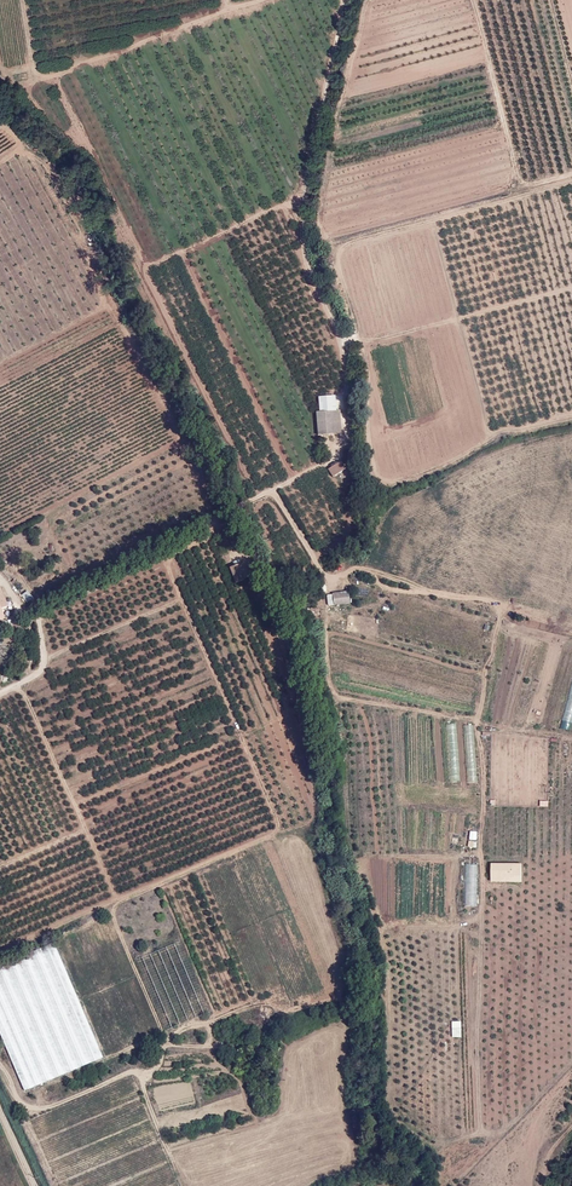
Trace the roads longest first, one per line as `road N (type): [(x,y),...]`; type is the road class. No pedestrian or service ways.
road 1 (track): [(571,418),(502,430),(456,459),(386,479),(370,437),(366,341),(341,259),(363,238),(571,181)]
road 2 (track): [(366,0),(323,209),(328,237),(519,183)]
road 3 (track): [(571,175),(519,183),(473,0)]
road 4 (track): [(340,342),(375,342),(571,287)]
road 5 (track): [(490,435),(431,220)]

